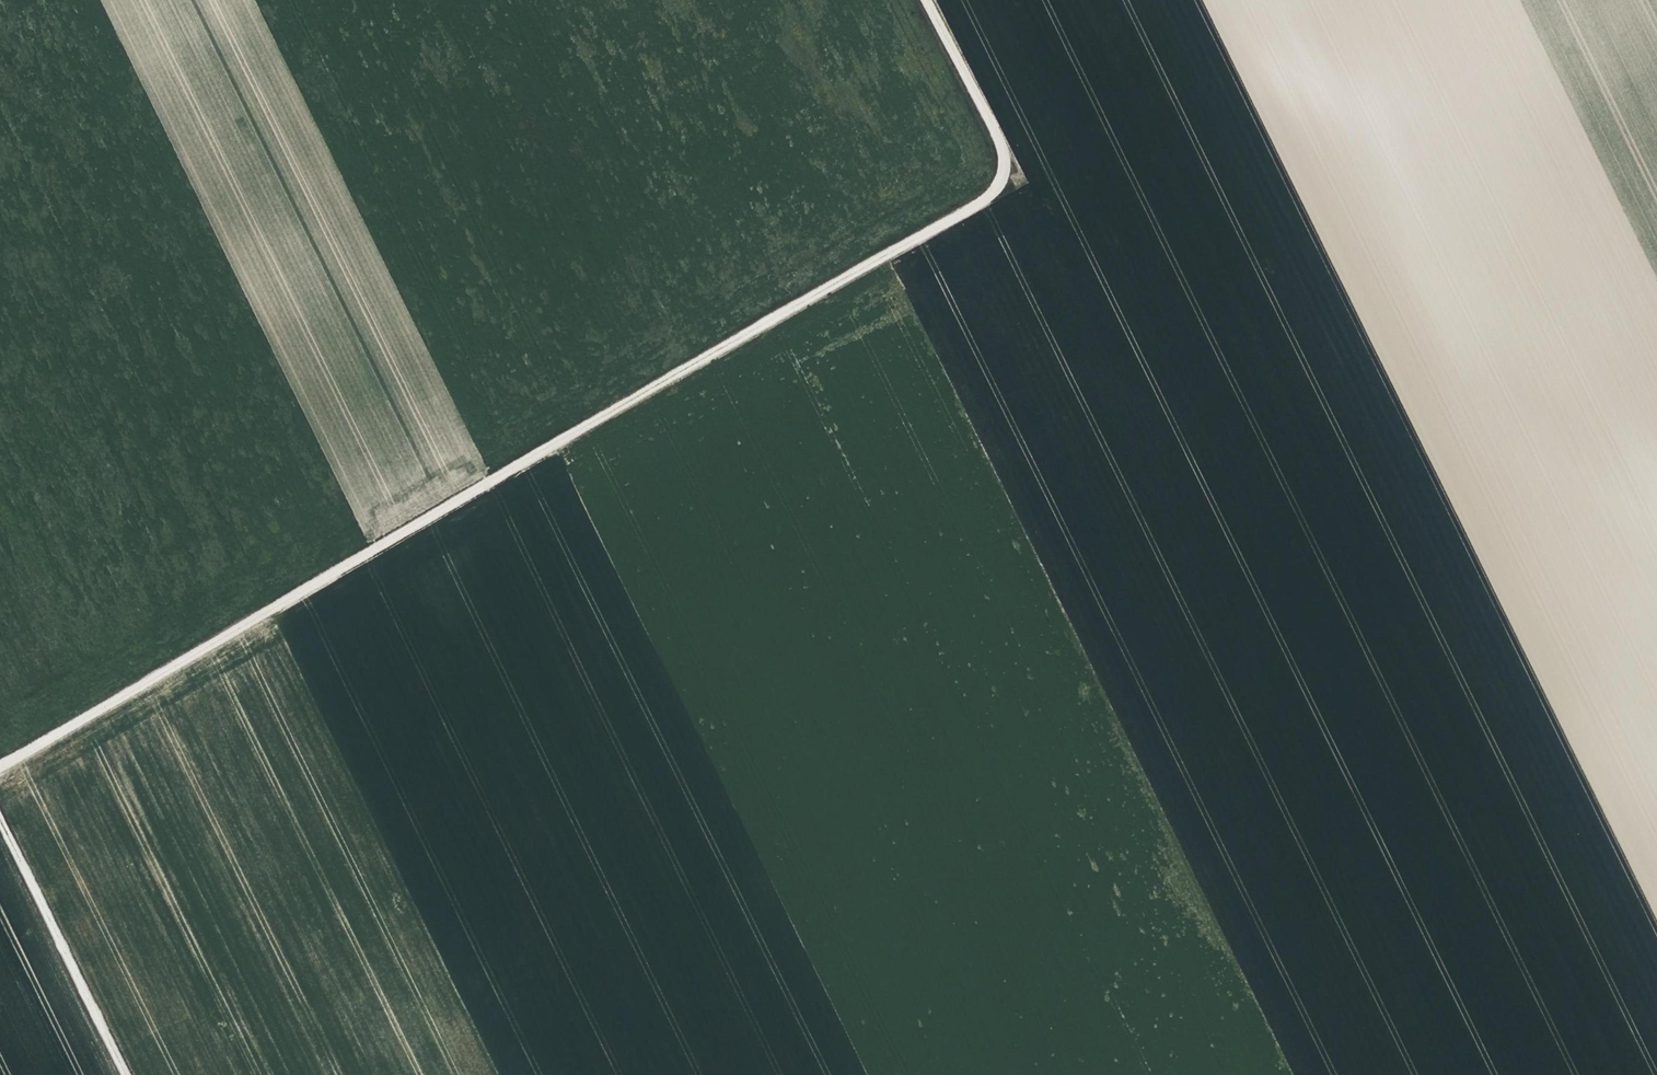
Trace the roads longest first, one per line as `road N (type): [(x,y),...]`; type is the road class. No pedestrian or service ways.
road 1 (track): [(0,771),(995,197),(1007,173),(1003,141),(926,0)]
road 2 (track): [(126,1074),(0,818)]

